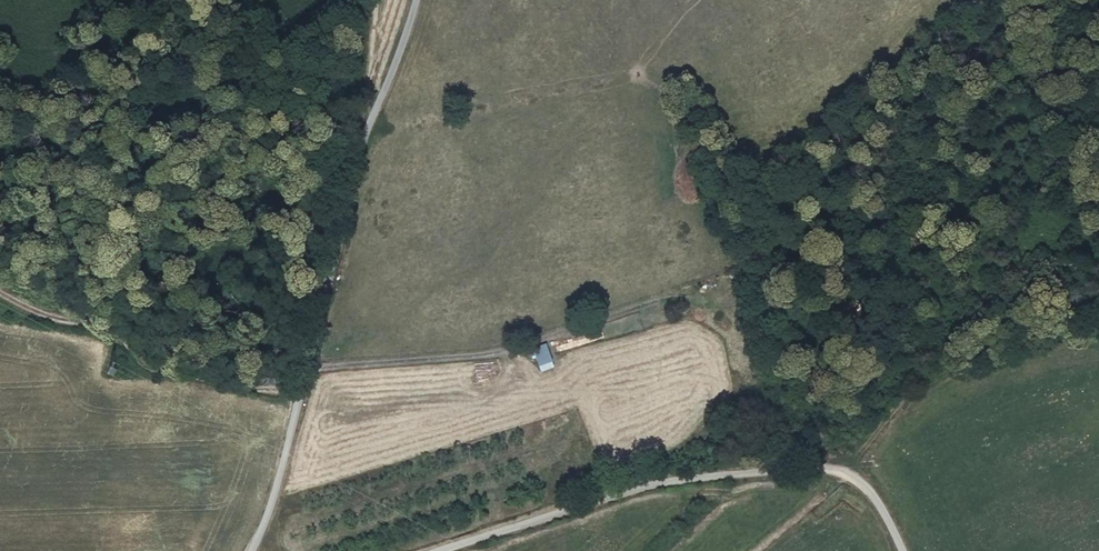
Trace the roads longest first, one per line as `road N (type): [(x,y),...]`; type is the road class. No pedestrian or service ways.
road 1 (unclassified): [(251,550),(309,369),(357,148),(412,0)]
road 2 (unclassified): [(901,550),(871,493),(838,473),(788,469),(633,484),(429,550)]
road 3 (track): [(309,369),(505,352),(677,297)]

